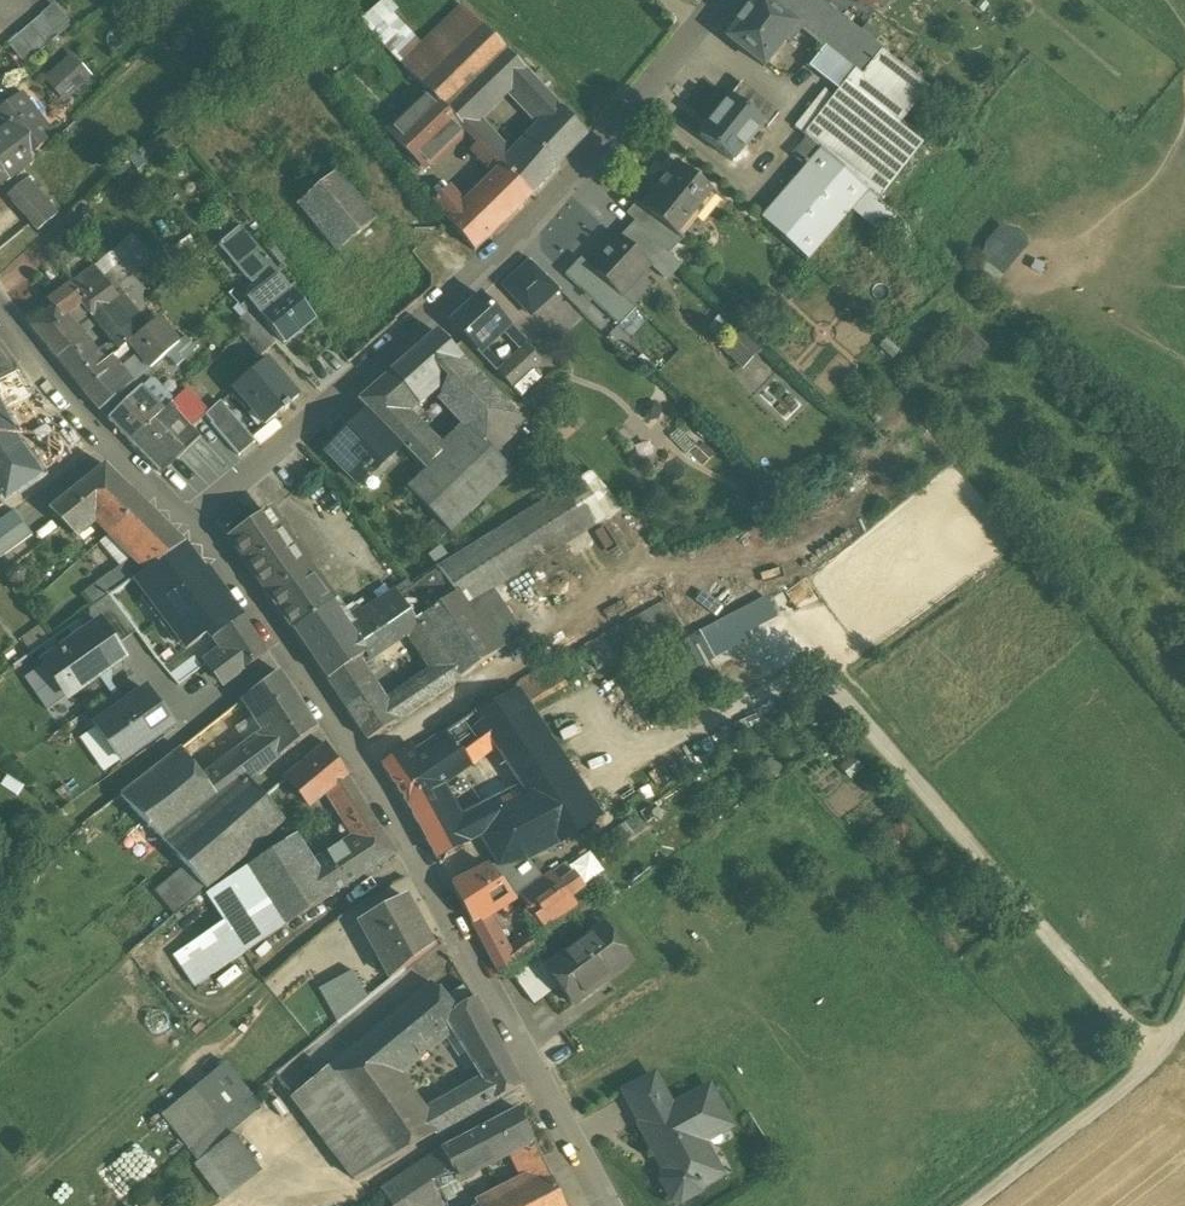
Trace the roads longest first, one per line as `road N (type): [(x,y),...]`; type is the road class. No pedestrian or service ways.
road 1 (residential): [(195,530),(398,824),(609,1205)]
road 2 (track): [(590,694),(609,724),(683,734),(817,674),(846,695),(1130,1026),(1184,1057)]
road 3 (residential): [(195,530),(540,211),(724,0)]
road 4 (residential): [(0,312),(109,448),(195,530)]
road 5 (track): [(970,1205),(1118,1092),(1165,1049),(1184,1017)]

